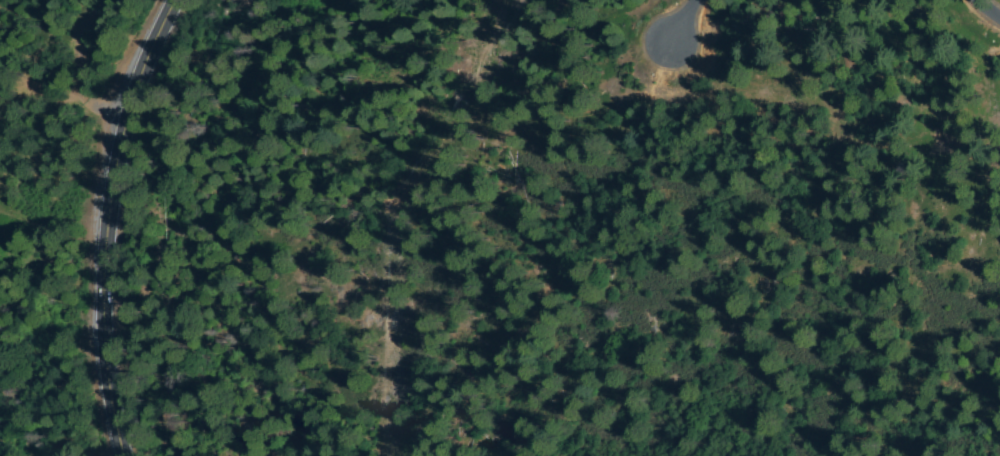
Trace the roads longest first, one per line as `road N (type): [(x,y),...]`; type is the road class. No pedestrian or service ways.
road 1 (secondary): [(121,455),(101,346),(105,231),(128,113),(178,0)]
road 2 (track): [(493,455),(515,389),(569,310),(565,291),(526,239),(497,141)]

